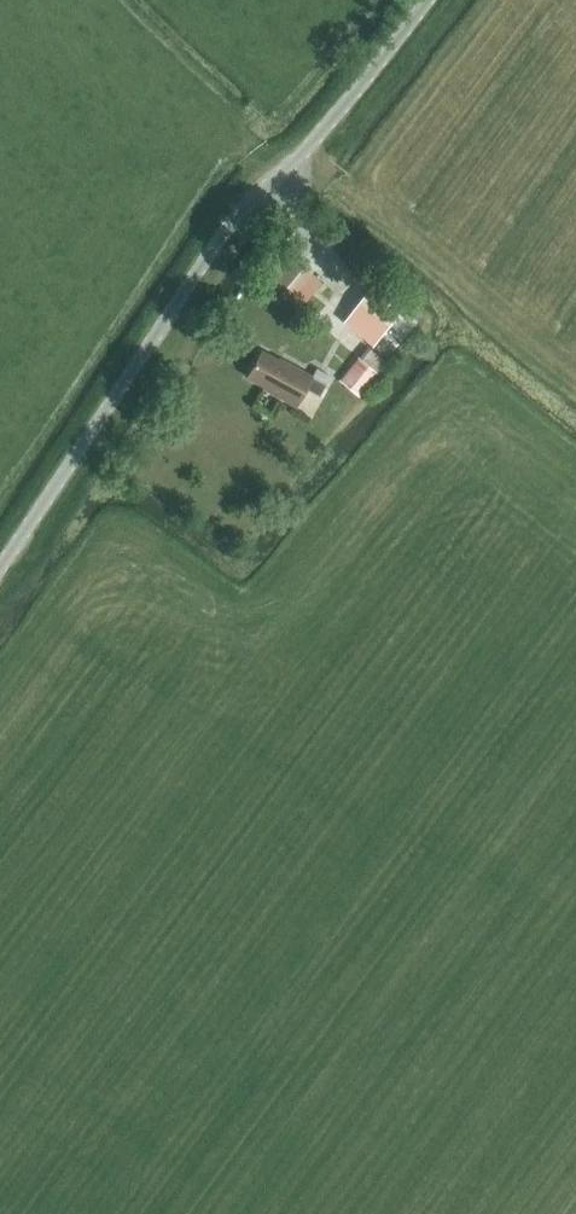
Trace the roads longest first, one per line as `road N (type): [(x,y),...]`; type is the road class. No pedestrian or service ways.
road 1 (unclassified): [(0,568),(229,223),(317,136),(425,0)]

